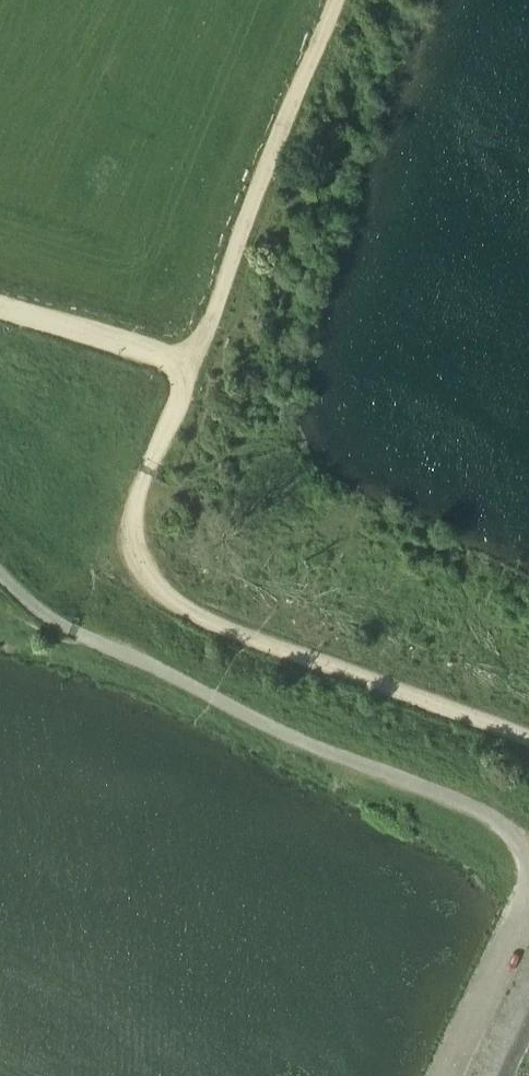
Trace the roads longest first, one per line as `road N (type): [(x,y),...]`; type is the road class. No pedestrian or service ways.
road 1 (track): [(190,368),(137,515),(143,568),(192,614),(528,741)]
road 2 (unclassified): [(528,884),(516,849),(492,825),(78,630),(0,569)]
road 3 (track): [(190,368),(336,0)]
road 4 (track): [(0,307),(190,368)]
road 5 (unclassified): [(466,1075),(528,938)]

